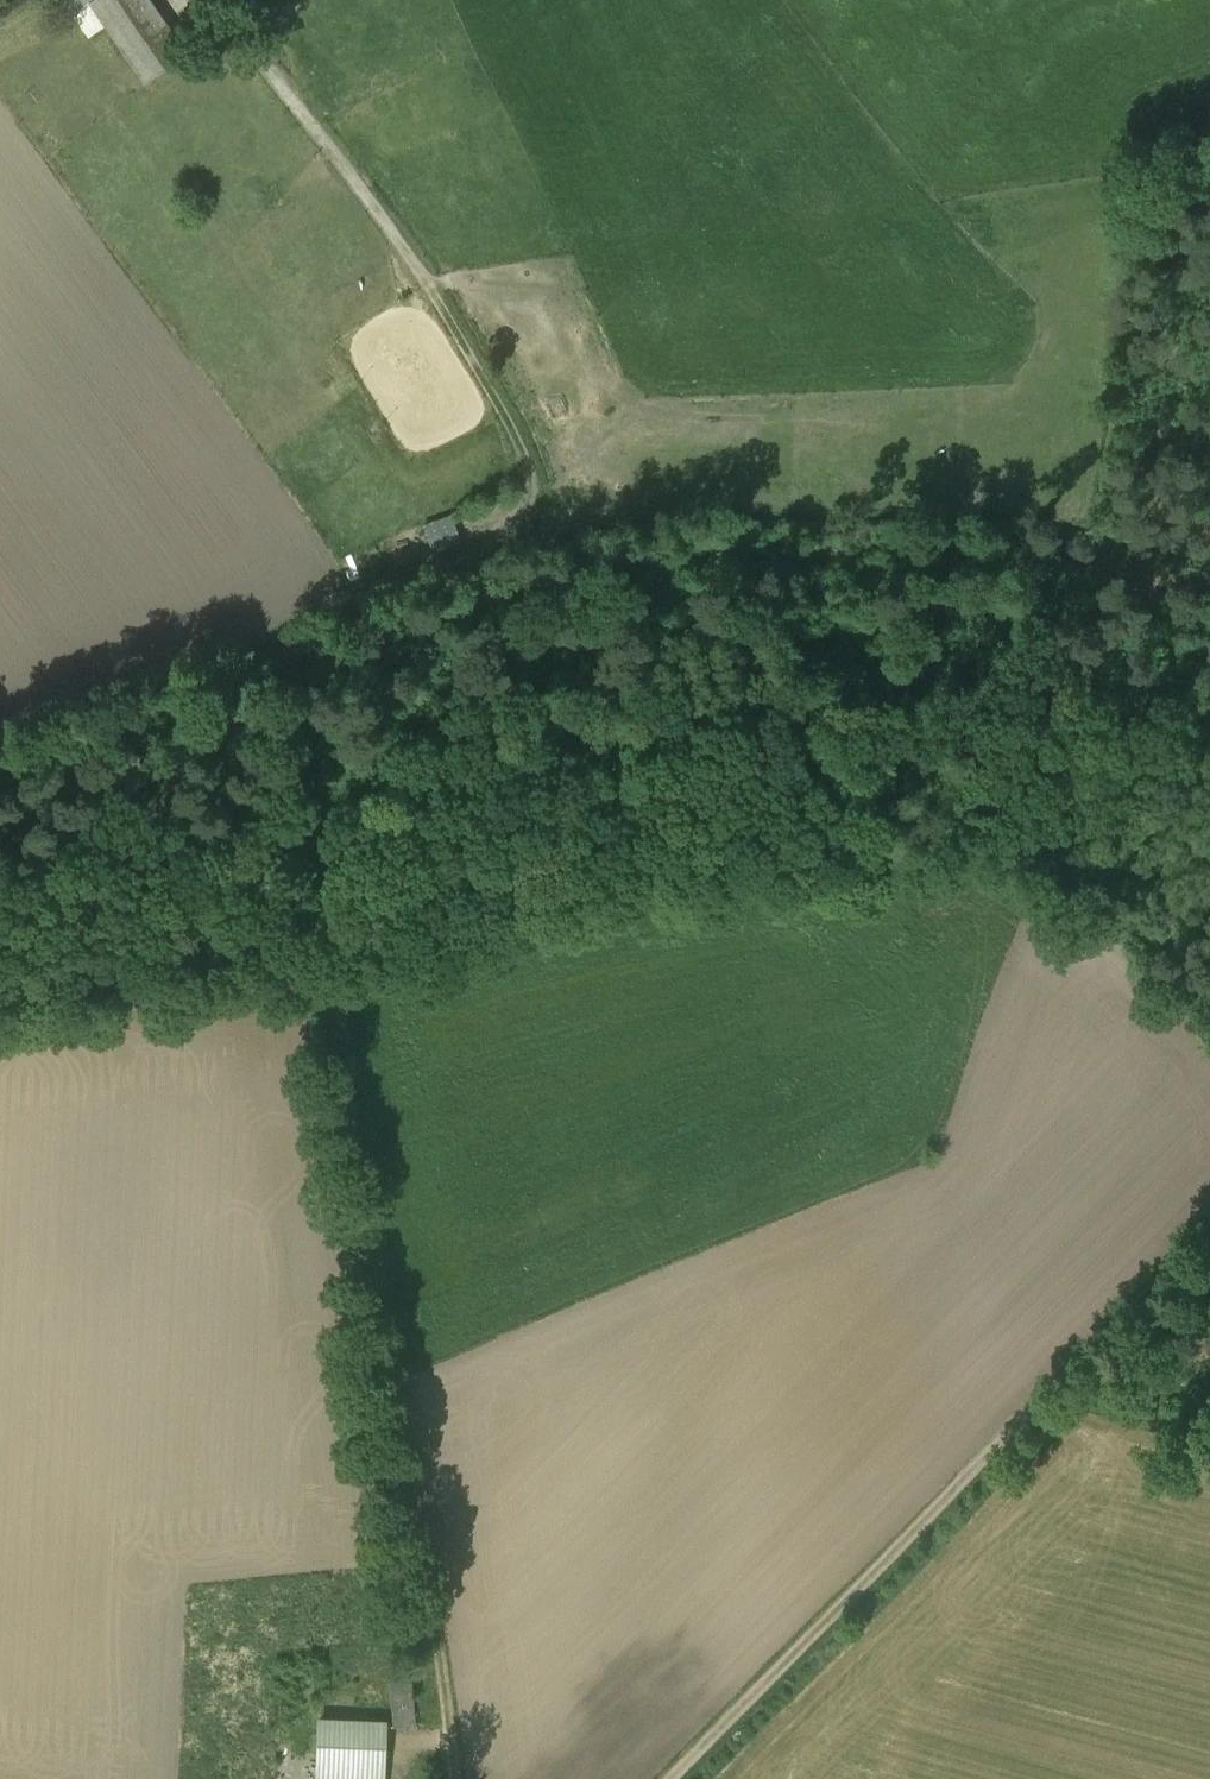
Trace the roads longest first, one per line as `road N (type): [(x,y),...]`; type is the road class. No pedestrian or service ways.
road 1 (track): [(460,1778),(290,646),(300,617),(509,536),(528,502),(531,469),(427,278),(210,0)]
road 2 (track): [(663,1778),(1209,1220)]

